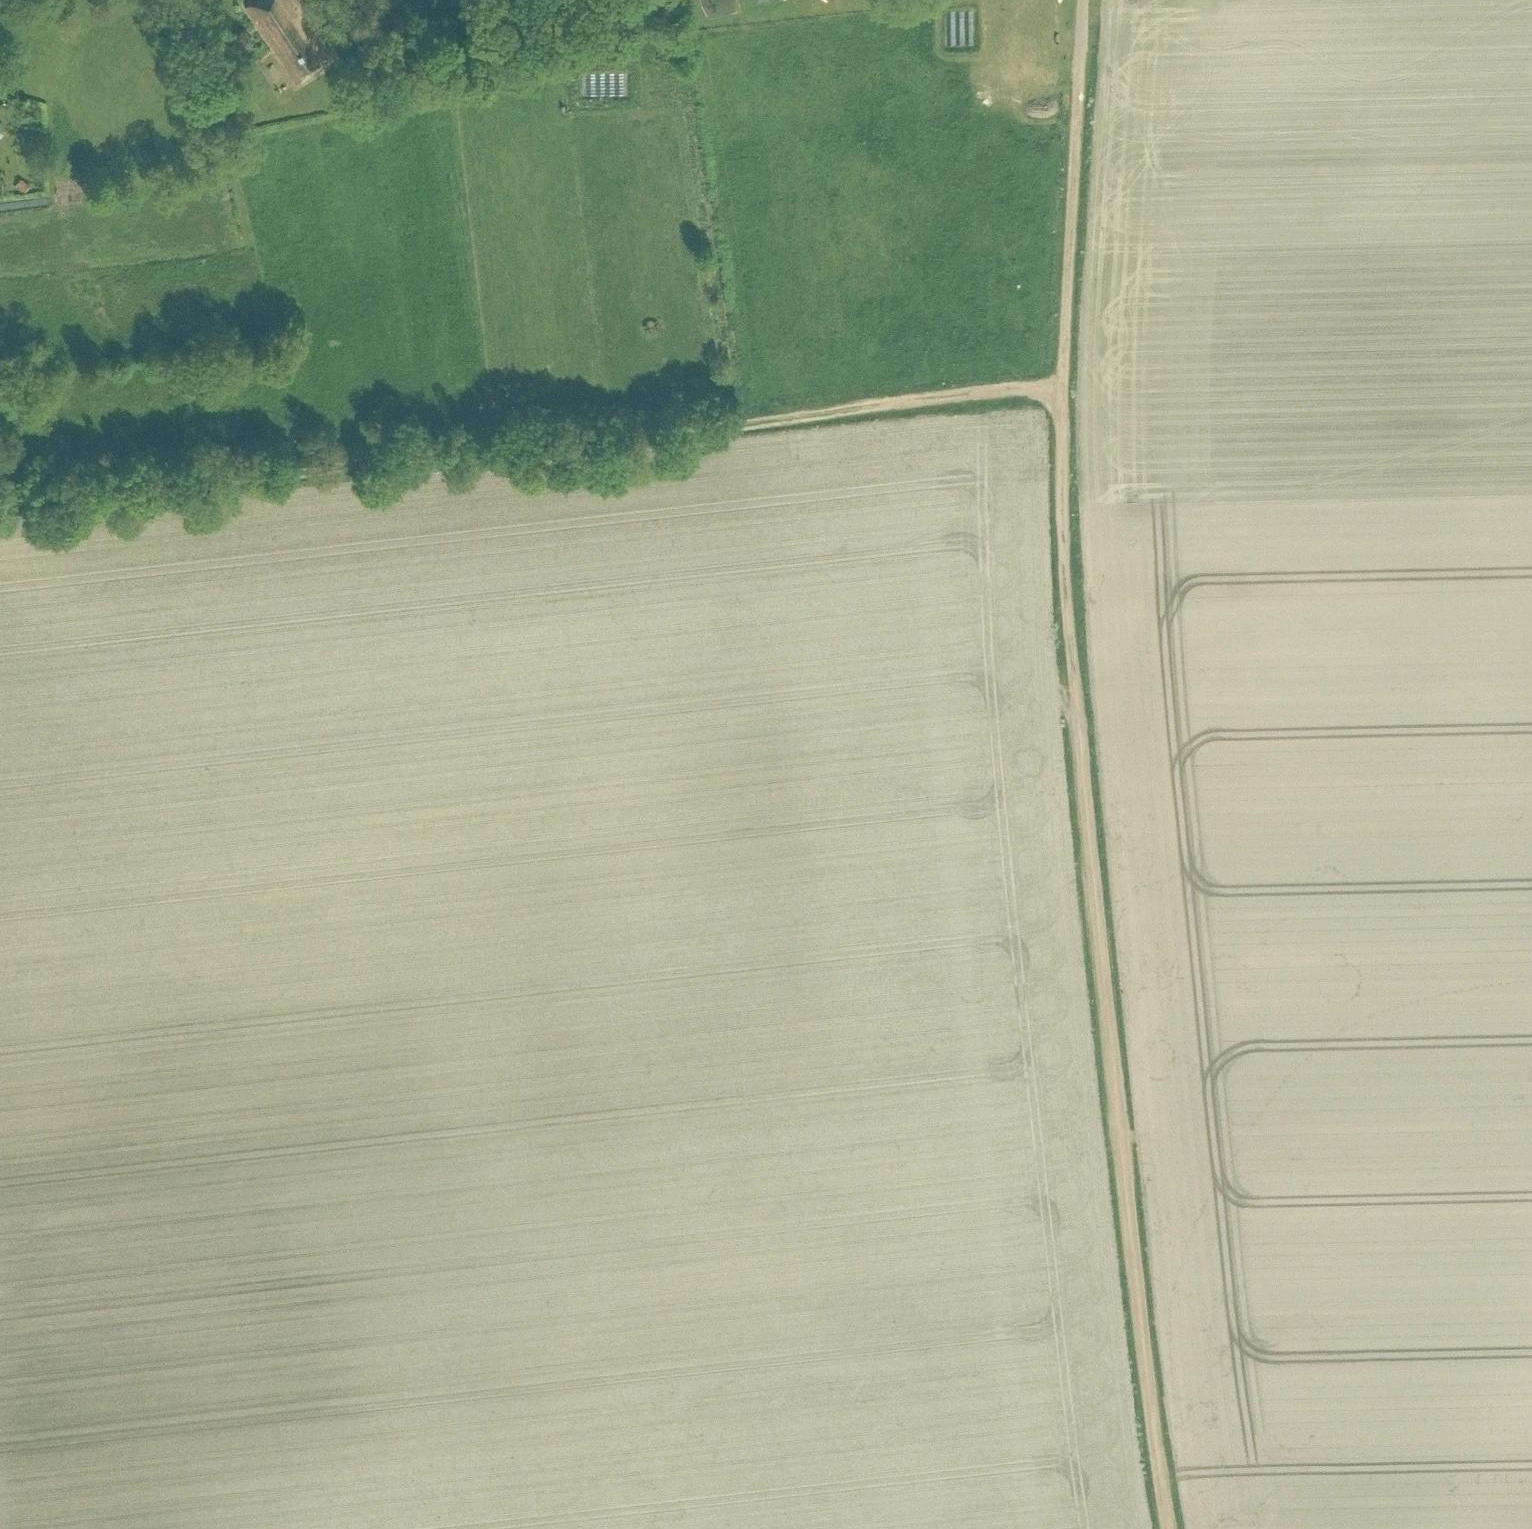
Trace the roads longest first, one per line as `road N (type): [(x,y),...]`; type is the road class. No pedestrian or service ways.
road 1 (track): [(1061,384),(1068,598),(1104,1001),(1168,1528)]
road 2 (track): [(1061,384),(0,498)]
road 3 (track): [(1078,102),(1061,384)]

